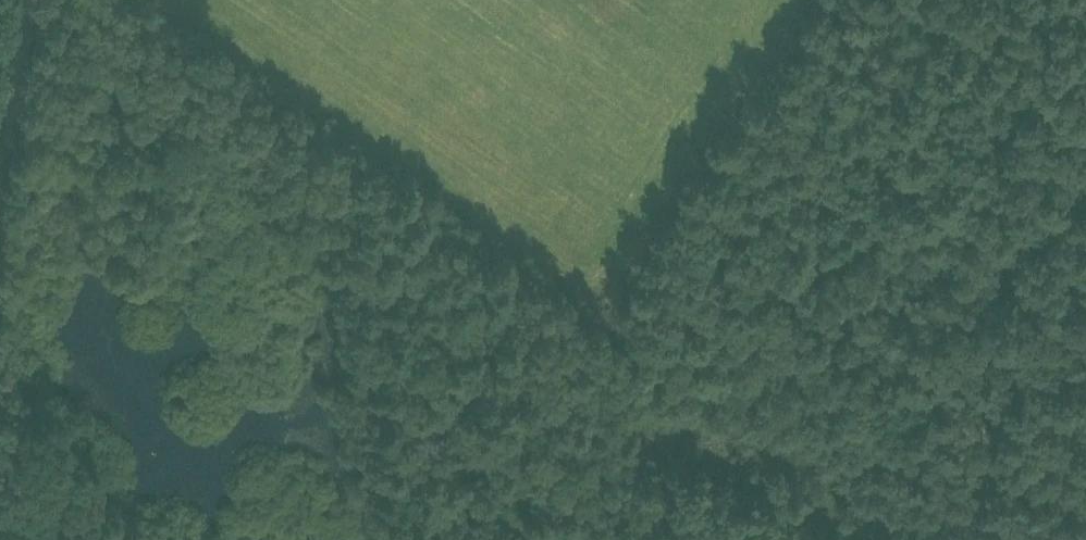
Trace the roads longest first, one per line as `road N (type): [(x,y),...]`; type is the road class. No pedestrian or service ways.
road 1 (unclassified): [(29,0),(0,176)]

